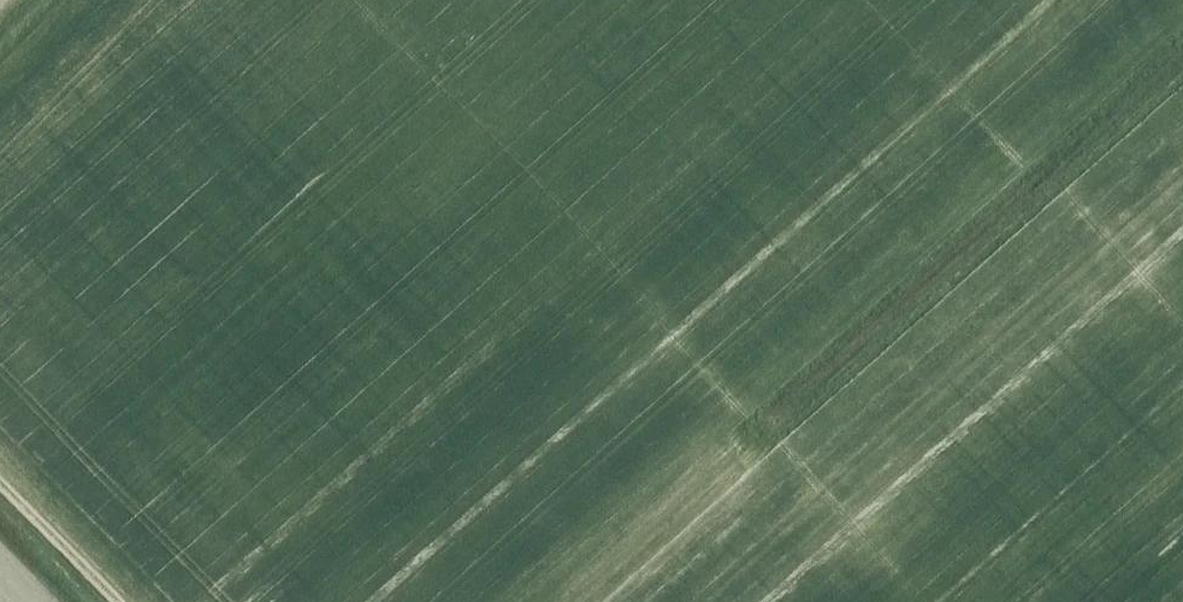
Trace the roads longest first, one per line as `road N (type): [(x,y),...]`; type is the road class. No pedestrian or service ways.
road 1 (track): [(110,601),(0,489)]

